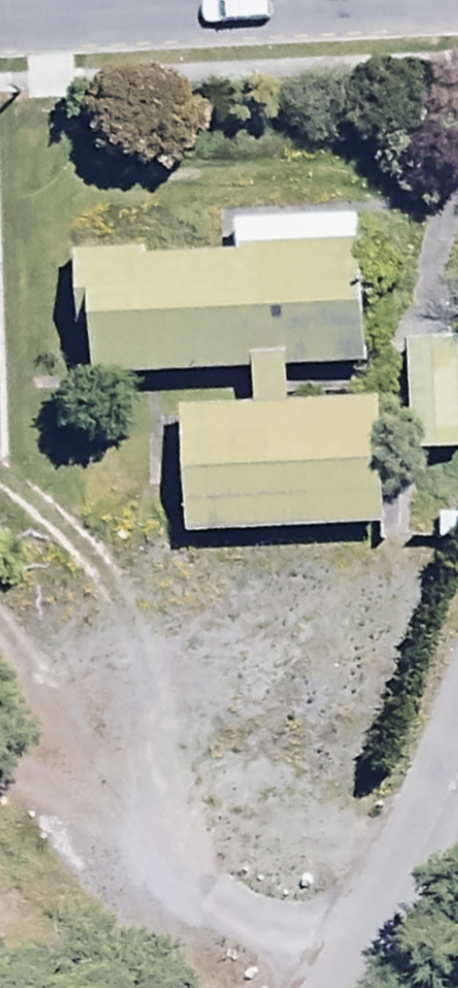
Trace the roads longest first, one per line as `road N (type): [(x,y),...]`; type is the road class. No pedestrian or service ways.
road 1 (residential): [(221,6),(260,716)]
road 2 (unclassified): [(0,942),(271,928)]
road 3 (tertiary): [(0,18),(221,6)]
road 4 (residential): [(260,716),(271,928)]
road 5 (unclassified): [(260,716),(457,709)]

